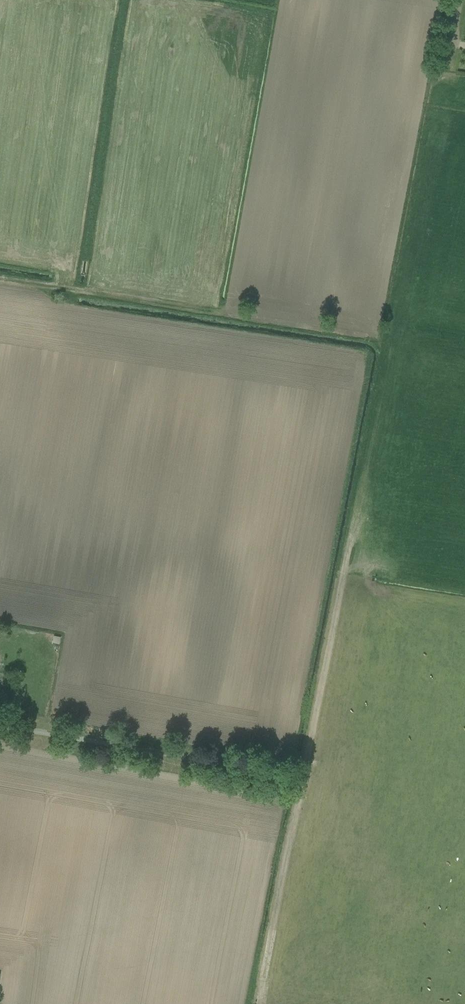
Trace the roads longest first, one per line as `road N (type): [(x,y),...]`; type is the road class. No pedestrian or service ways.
road 1 (track): [(263,1003),(351,543),(400,348),(0,282)]
road 2 (unclassified): [(306,786),(0,727)]

